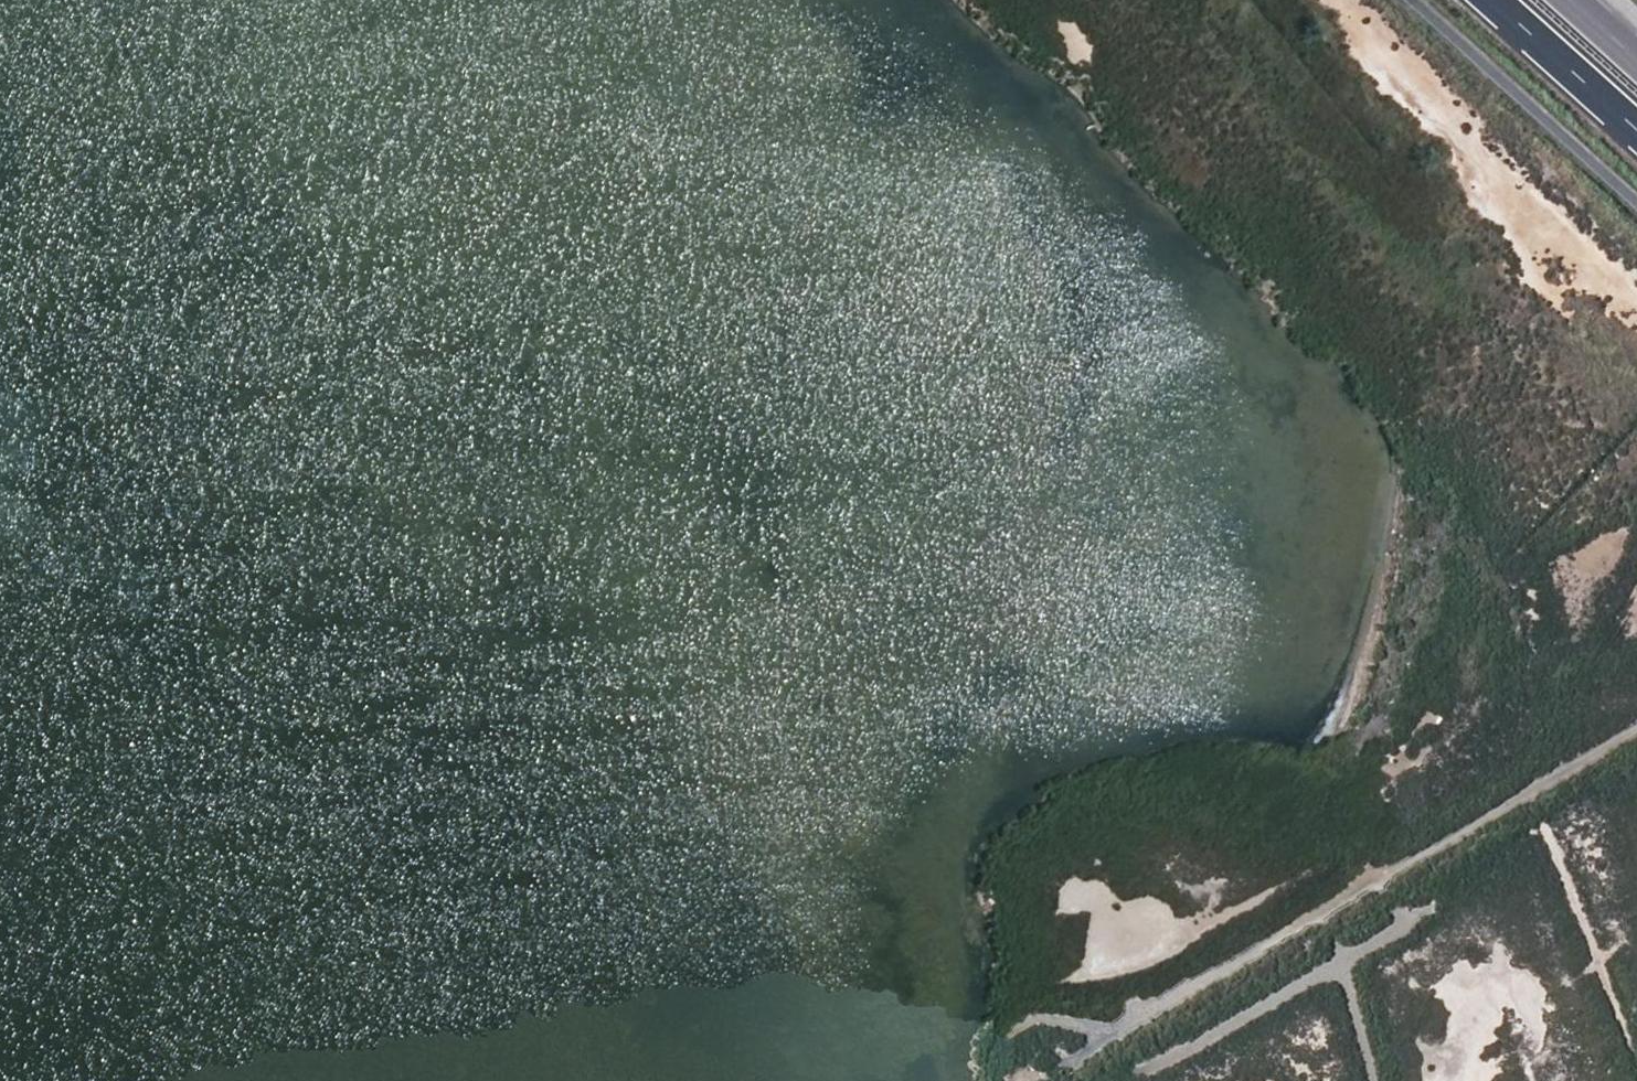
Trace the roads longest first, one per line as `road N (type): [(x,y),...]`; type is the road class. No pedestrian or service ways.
road 1 (primary): [(1480,0),(1636,139)]

